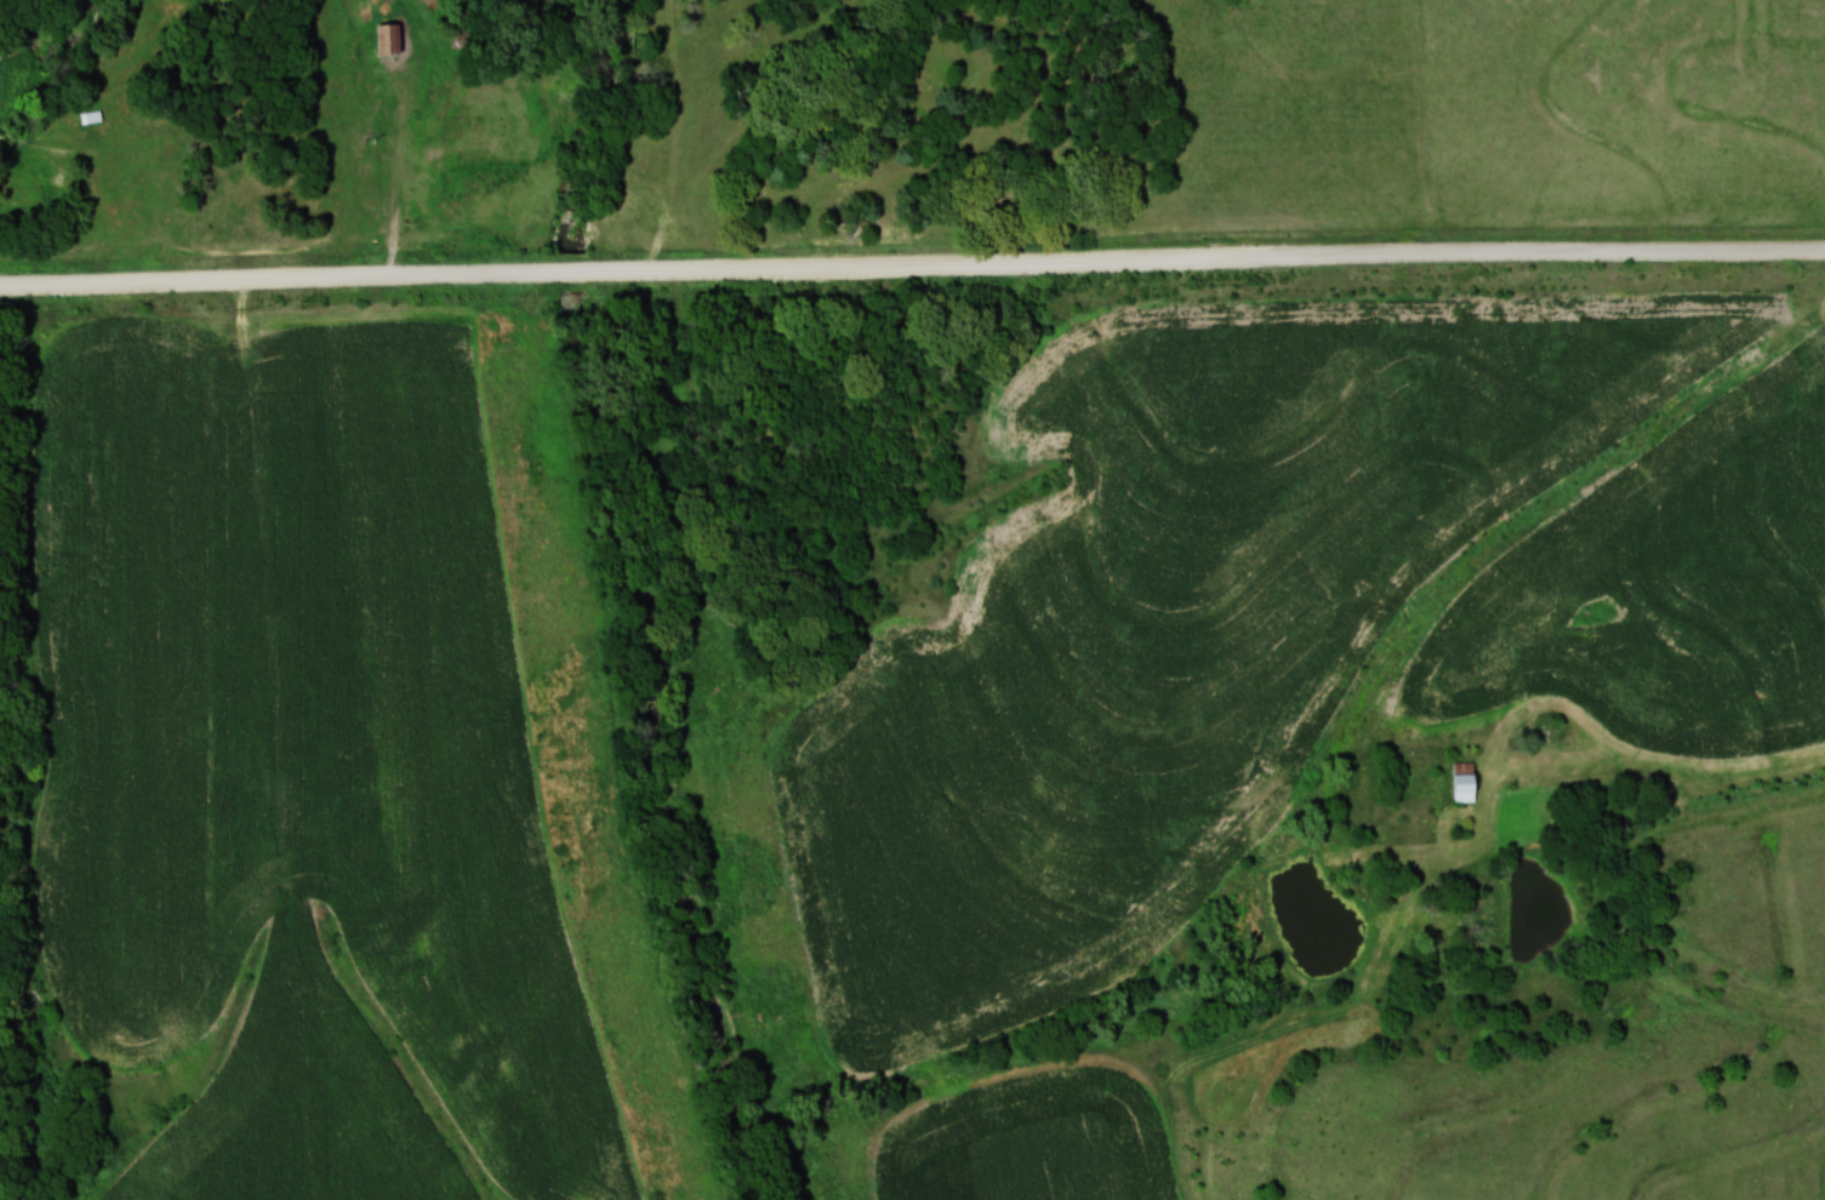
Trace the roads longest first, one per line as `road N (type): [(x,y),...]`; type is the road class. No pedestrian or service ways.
road 1 (tertiary): [(612,269),(1824,259)]
road 2 (tertiary): [(0,287),(552,269)]

